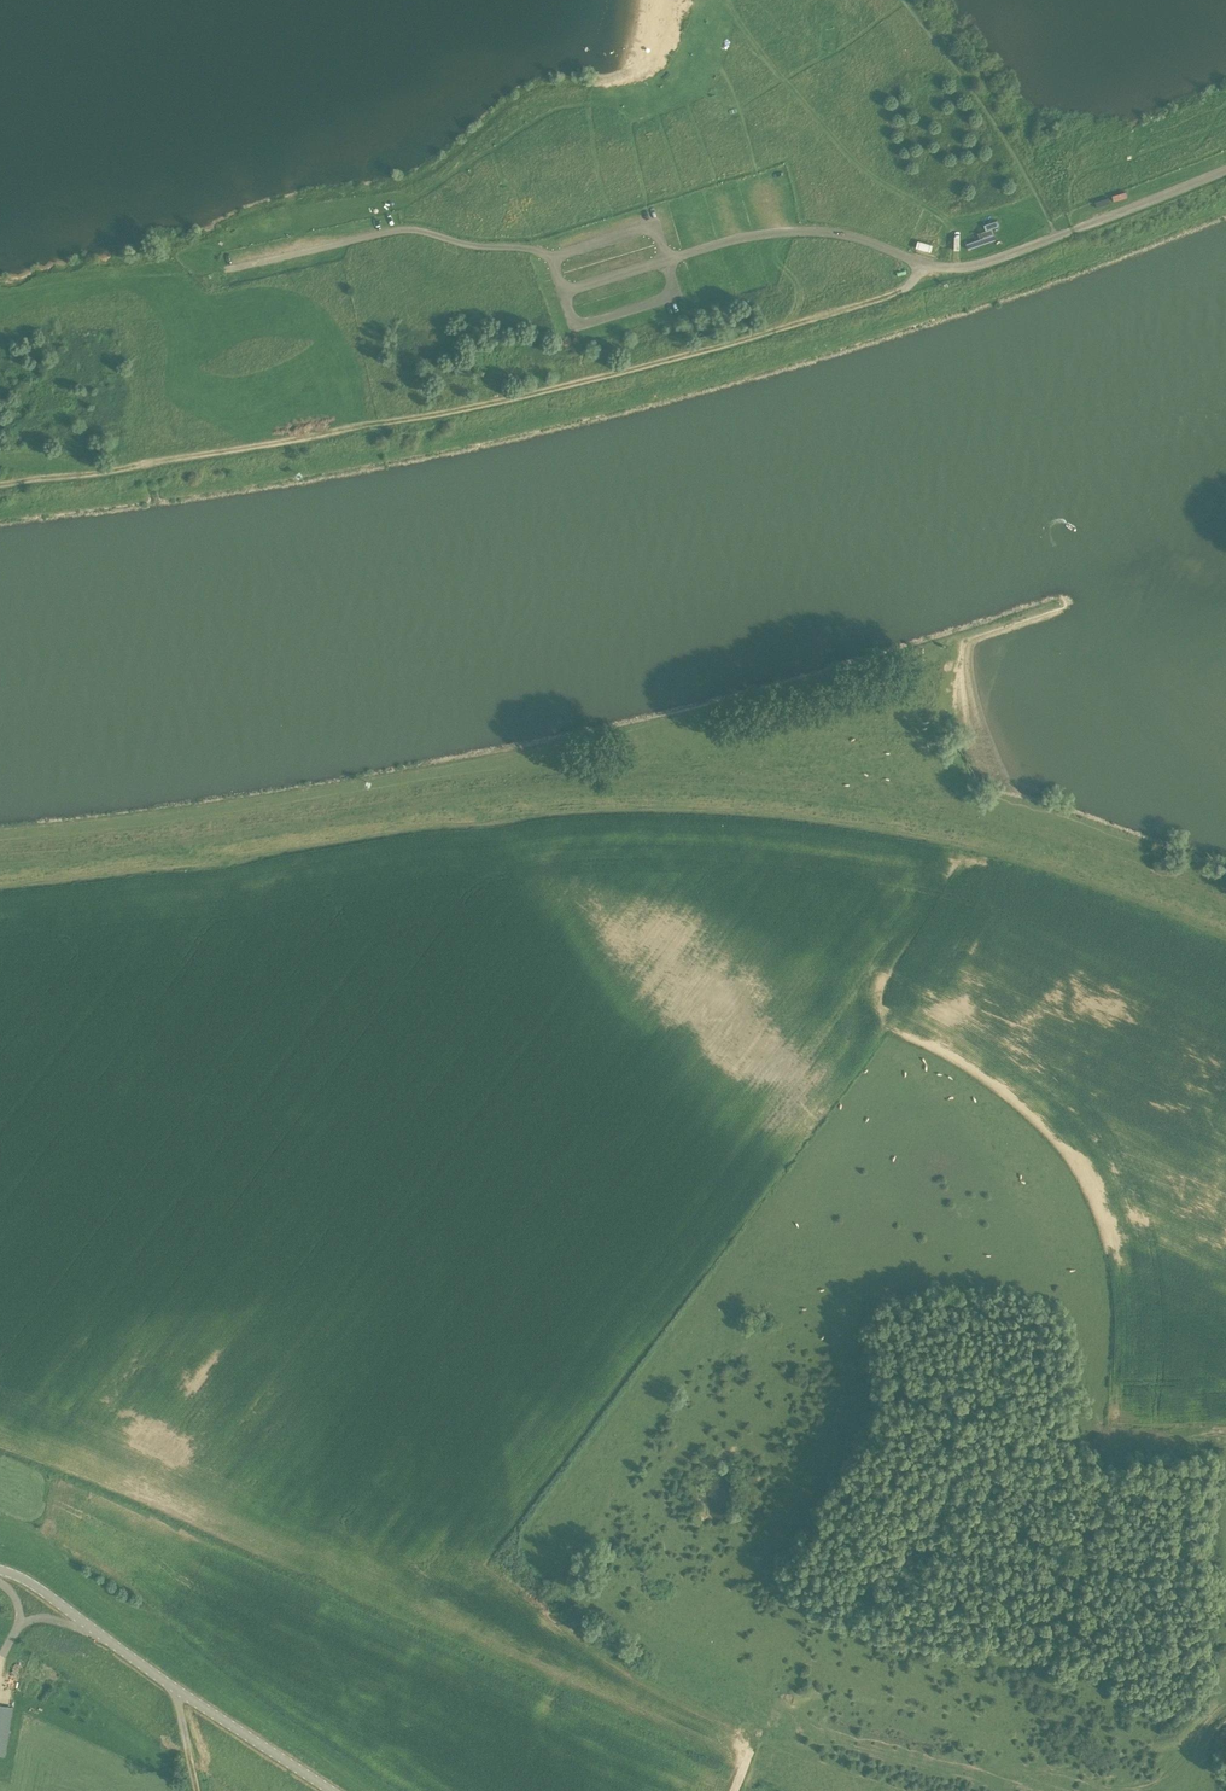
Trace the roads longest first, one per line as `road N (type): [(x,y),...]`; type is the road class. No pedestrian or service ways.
road 1 (unclassified): [(226,270),(405,229),(538,252),(550,257),(561,293),(729,242),(788,232),(847,235),(929,266),(969,268),(1225,170)]
road 2 (track): [(929,266),(893,294),(593,378),(378,423),(0,485)]
road 3 (unclassified): [(335,1790),(0,1570)]

